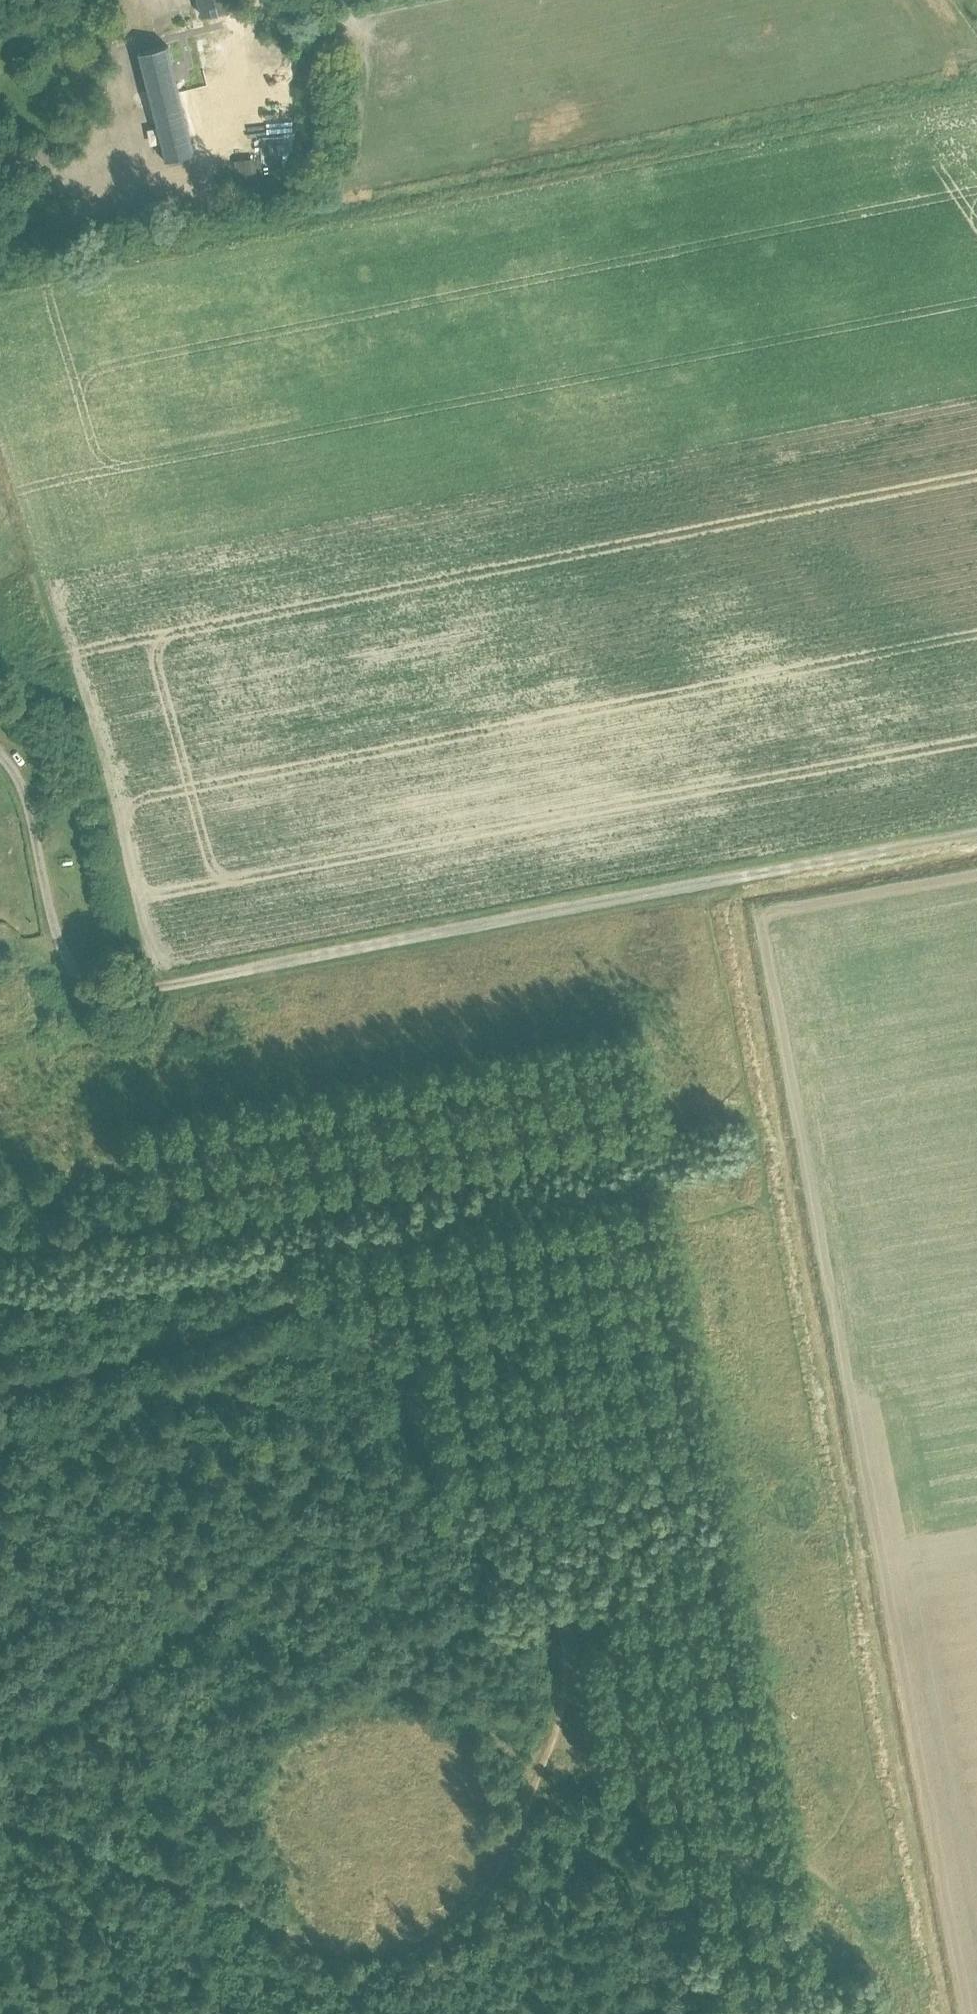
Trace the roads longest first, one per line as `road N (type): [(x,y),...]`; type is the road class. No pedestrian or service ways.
road 1 (track): [(330,1298),(354,1310),(393,1367),(469,1530),(548,1603),(563,1632),(566,1670),(554,1735),(498,1873),(474,1902),(412,1941),(330,1952),(298,1942),(236,1901),(141,1878),(35,1827),(0,1826)]
road 2 (track): [(0,1387),(330,1298)]
road 3 (track): [(771,1200),(717,882)]
road 4 (track): [(827,1460),(771,1200)]

